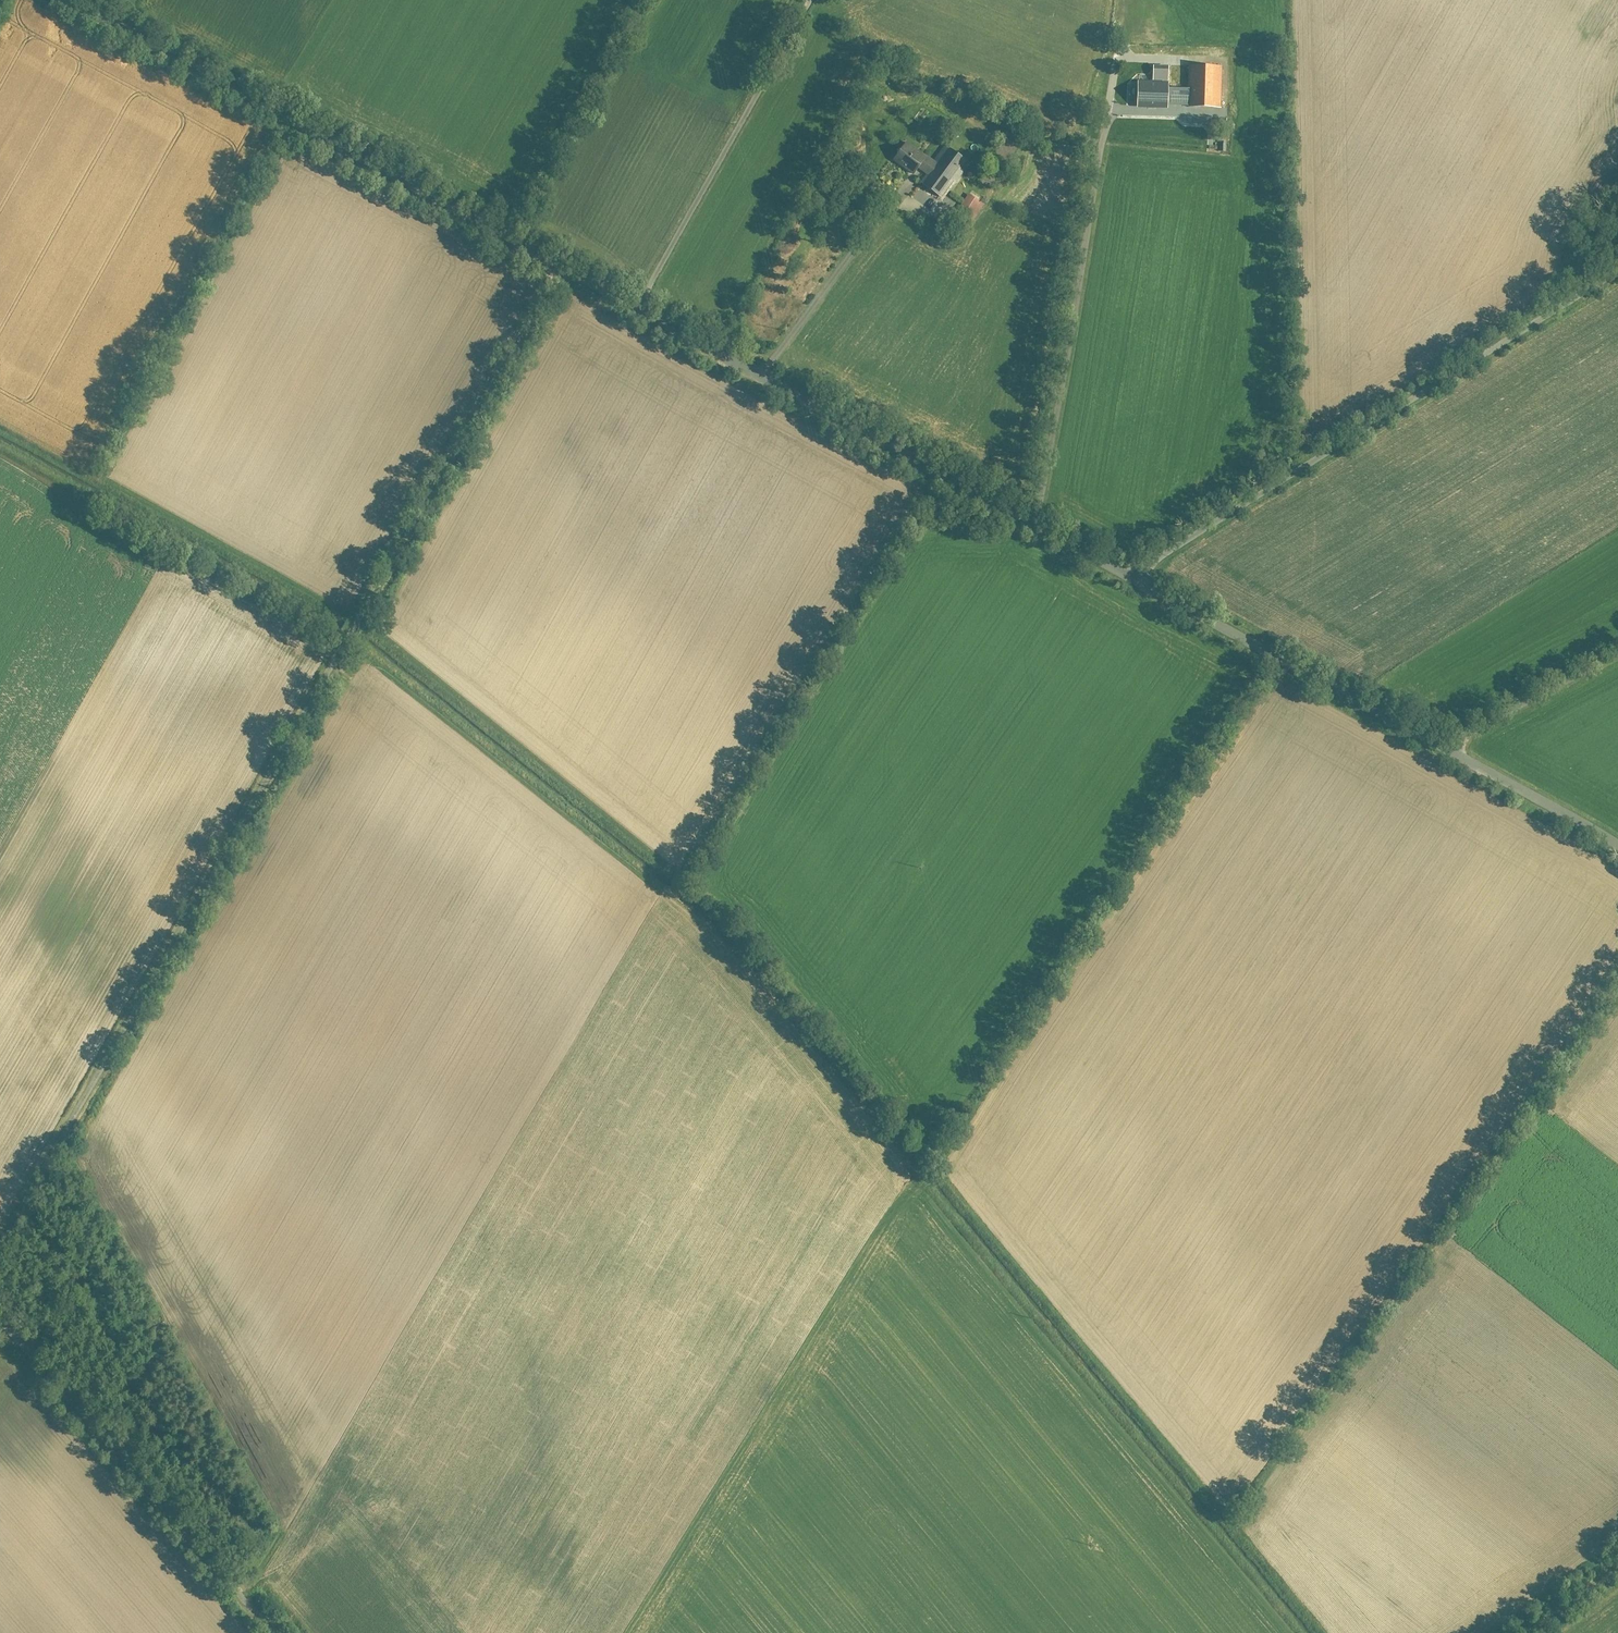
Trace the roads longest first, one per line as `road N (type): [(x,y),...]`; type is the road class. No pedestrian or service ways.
road 1 (unclassified): [(0,1250),(561,269)]
road 2 (unclassified): [(561,269),(1125,594)]
road 3 (unclassified): [(1617,278),(1125,594)]
road 4 (unclassified): [(65,0),(561,269)]
road 5 (unclassified): [(1125,594),(1617,848)]
road 6 (unclassified): [(0,1326),(269,1632)]

